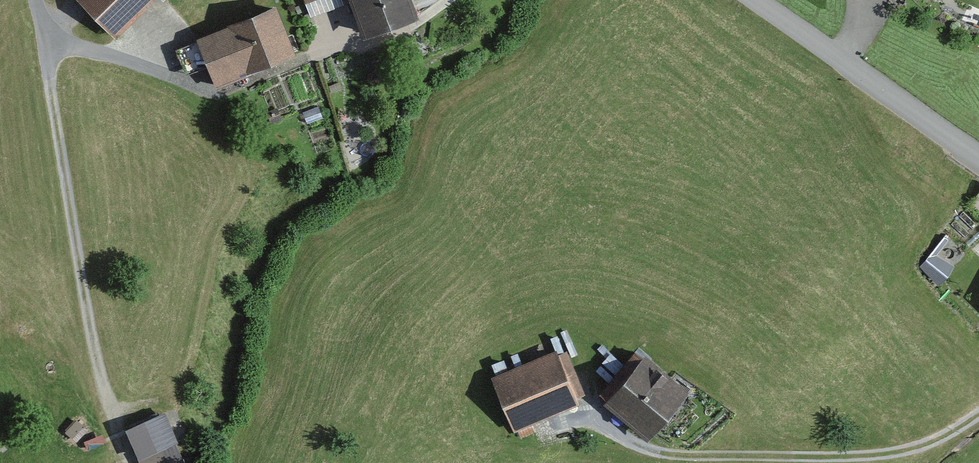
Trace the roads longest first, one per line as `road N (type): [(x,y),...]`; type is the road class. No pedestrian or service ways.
road 1 (track): [(34,0),(111,409)]
road 2 (track): [(589,421),(659,461),(898,458),(978,416)]
road 3 (unclassified): [(978,161),(751,0)]

